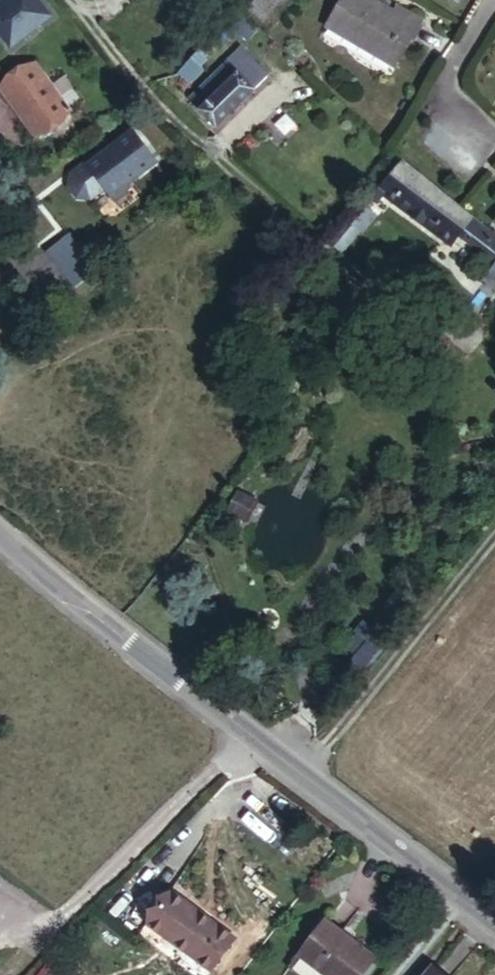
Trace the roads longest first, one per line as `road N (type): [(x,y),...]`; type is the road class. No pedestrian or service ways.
road 1 (tertiary): [(494,936),(0,533)]
road 2 (residential): [(73,0),(168,115),(323,250)]
road 3 (residential): [(494,2),(440,102),(469,140)]

